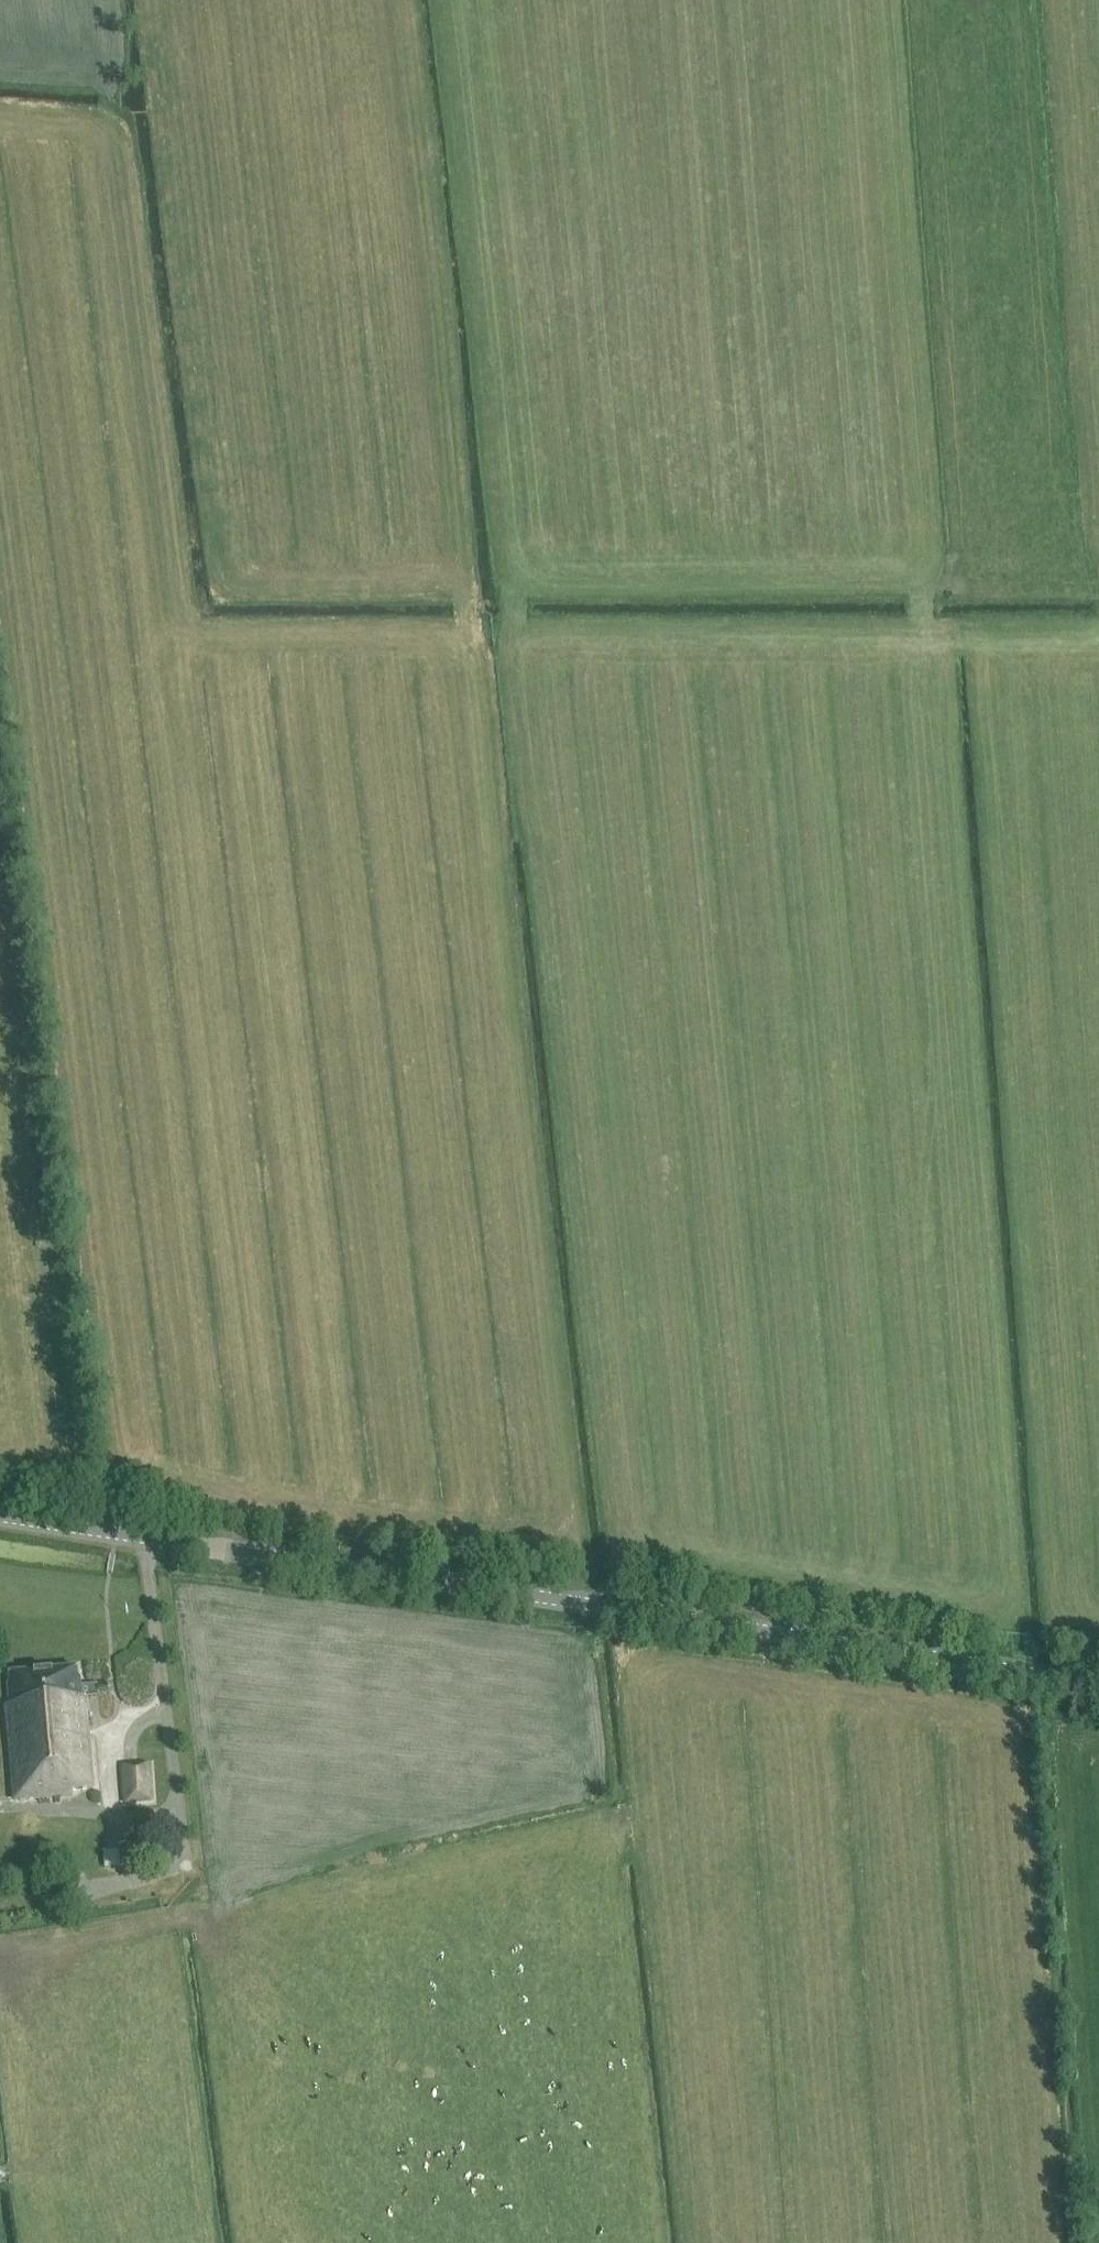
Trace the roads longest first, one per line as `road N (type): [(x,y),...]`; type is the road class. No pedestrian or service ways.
road 1 (tertiary): [(1098,1688),(375,1573)]
road 2 (tertiary): [(0,1515),(375,1573)]

